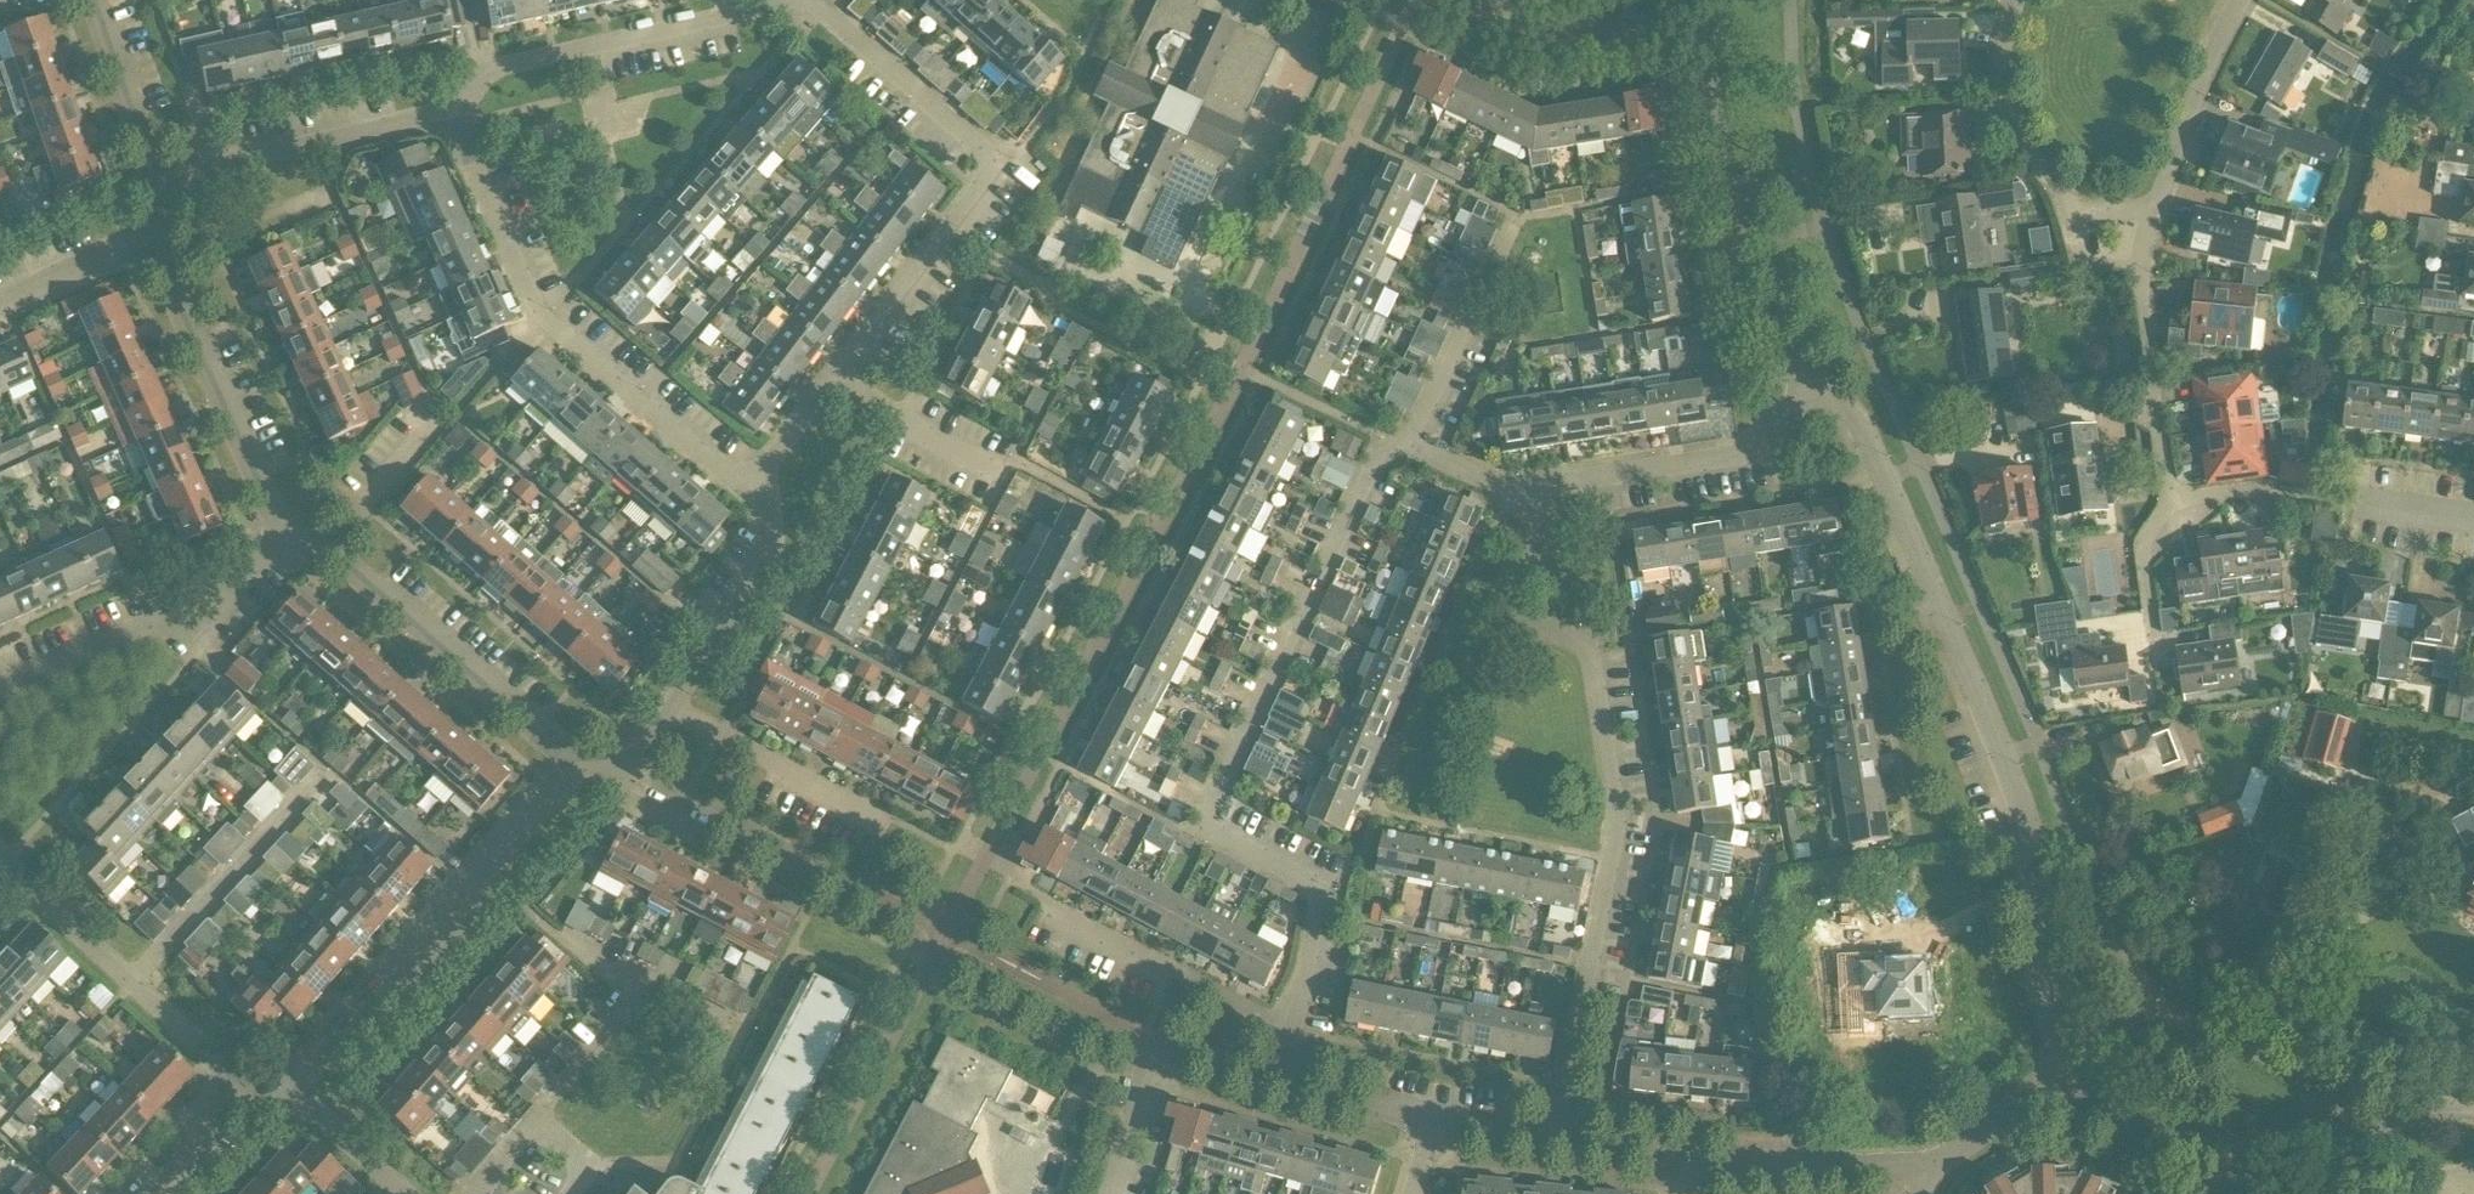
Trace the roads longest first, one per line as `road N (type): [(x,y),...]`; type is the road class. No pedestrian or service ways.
road 1 (residential): [(1284,1084),(1319,889),(1217,836),(1214,797),(1380,458),(1411,444)]
road 2 (residential): [(2069,1067),(2041,986),(2039,868),(2003,766),(1864,435),(1817,385)]
road 3 (residential): [(1563,1136),(1616,822),(1587,646),(1516,617),(1507,604),(1532,530),(1534,491)]
road 4 (residential): [(766,500),(545,321),(455,117)]
road 5 (residential): [(297,1090),(558,799),(579,762)]
road 6 (residential): [(1817,385),(1737,303),(1691,13)]
road 7 (residential): [(455,117),(484,72),(786,0)]
road 8 (residential): [(0,693),(147,627),(169,628),(188,642),(284,534)]
road 9 (residential): [(236,1080),(20,877),(11,857),(0,869)]
road 10 (residential): [(579,762),(331,550)]
road 11 (residential): [(284,534),(152,241)]
road 12 (residential): [(1534,491),(1732,460),(1817,385)]
road 13 (residential): [(637,768),(772,541),(766,500)]
road 14 (residential): [(157,176),(455,117)]
road 15 (residential): [(837,371),(1000,162)]
road 16 (residential): [(1411,444),(1517,214)]
road 17 (residential): [(807,0),(1000,162)]
road 18 (residential): [(856,889),(637,768)]
road 19 (residential): [(1927,1164),(1686,1173)]
road 20 (residential): [(2155,211),(2203,88),(2248,0)]
road 21 (residential): [(2249,1156),(2378,1122),(2473,1110)]
road 22 (residential): [(2168,498),(2138,273)]
road 23 (residential): [(2066,204),(2009,119),(1996,80),(2016,0)]
road 24 (residential): [(1691,13),(1566,37),(1483,1)]
road 25 (residential): [(1003,473),(898,418),(837,371)]
road 26 (residential): [(157,176),(95,0)]
road 27 (residential): [(535,1120),(649,984)]
road 28 (residential): [(2069,1067),(1956,1152),(1927,1164)]
road 29 (residential): [(2069,1067),(2110,1112),(2146,1135),(2209,1155)]
road 30 (residential): [(2145,1010),(2301,1076)]
road 31 (residential): [(0,307),(152,241)]
road 32 (residential): [(331,550),(433,423)]
road 33 (residential): [(134,1193),(236,1080)]
road 34 (residential): [(766,500),(767,467),(837,371)]
road 35 (residential): [(1429,1125),(1284,1084)]
road 36 (residential): [(1125,1193),(1171,1052)]
road 37 (residential): [(2155,640),(2144,546),(2168,498)]
road 38 (residential): [(402,1193),(297,1090)]
road 39 (residential): [(1411,444),(1504,493),(1534,491)]
road 40 (residential): [(1563,1136),(1429,1125)]
road 41 (residential): [(1686,1173),(1644,1153),(1563,1136)]

